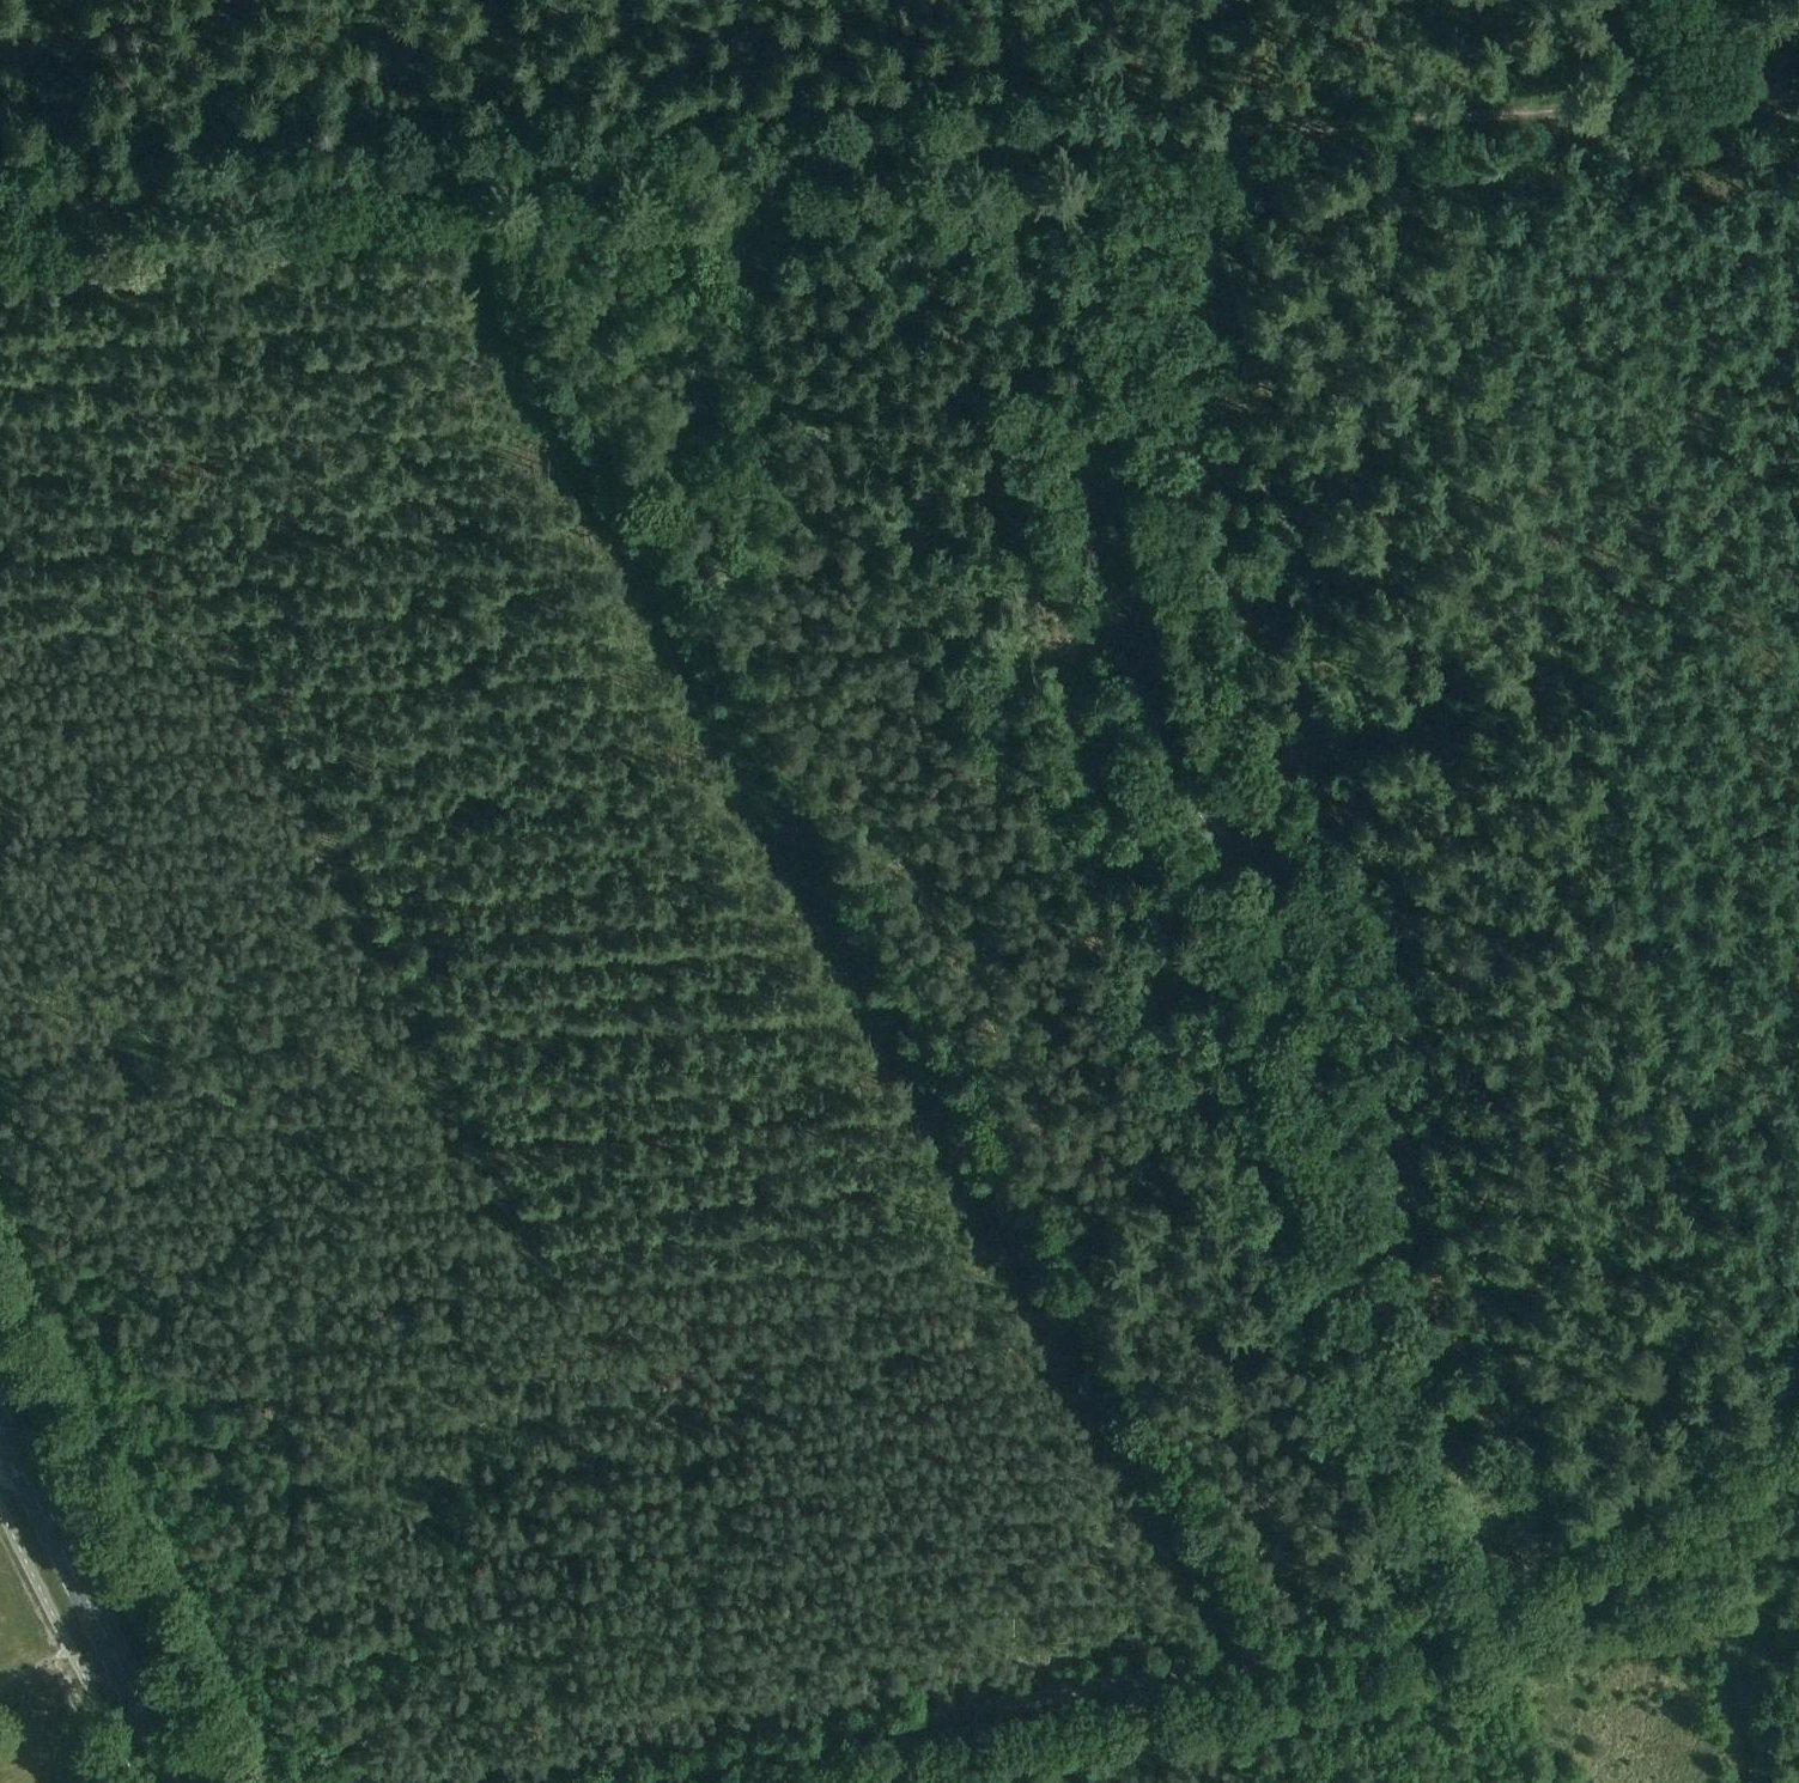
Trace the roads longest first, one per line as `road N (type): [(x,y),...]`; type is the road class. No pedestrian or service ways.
road 1 (track): [(1798,103),(1070,156),(0,206)]
road 2 (track): [(1798,1376),(1437,1612),(621,1782)]
road 3 (track): [(1183,597),(1070,156),(1003,0)]
road 4 (primary): [(183,1782),(0,1420)]

